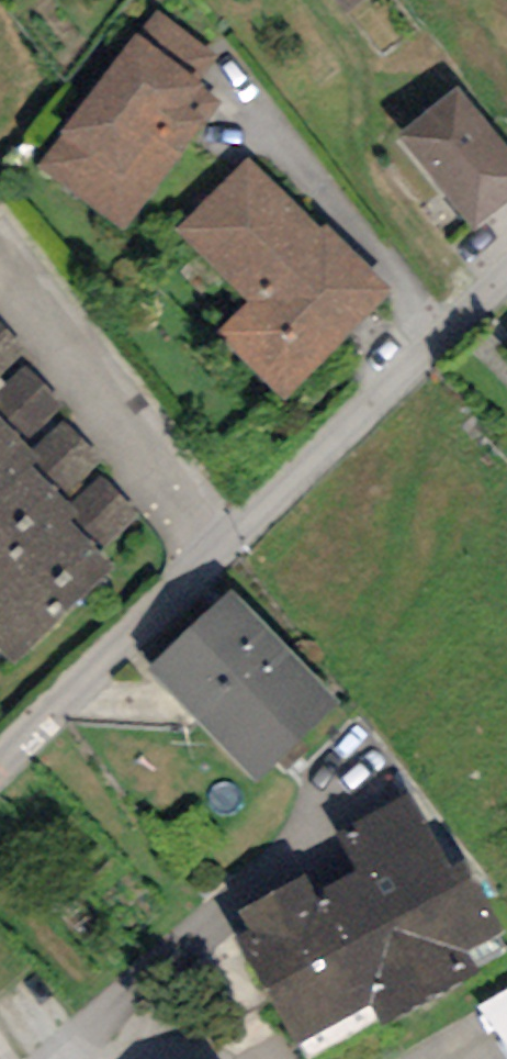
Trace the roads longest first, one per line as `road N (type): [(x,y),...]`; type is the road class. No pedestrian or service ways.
road 1 (residential): [(0,776),(231,561),(506,282)]

